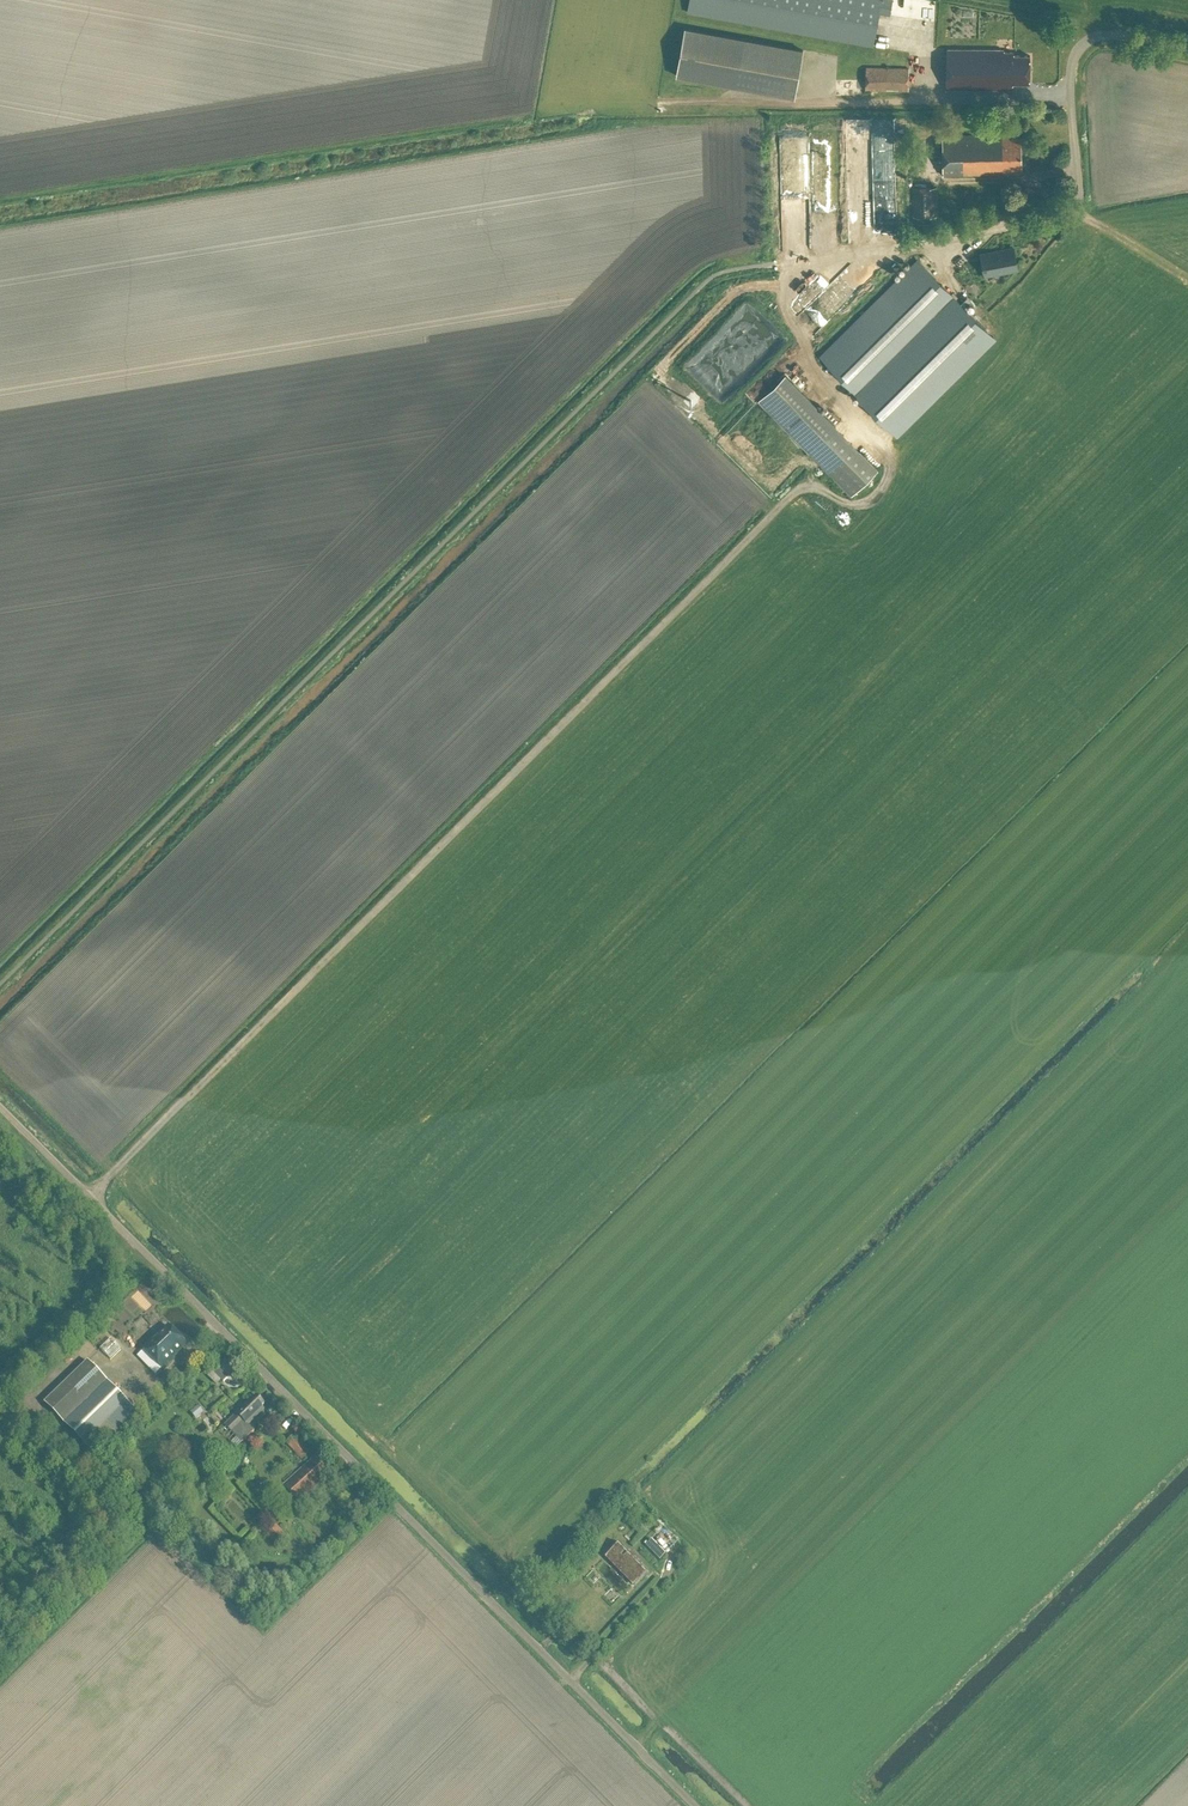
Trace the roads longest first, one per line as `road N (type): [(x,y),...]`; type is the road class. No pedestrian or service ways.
road 1 (track): [(90,1201),(793,493),(820,489),(858,503),(885,481),(885,455),(823,385),(786,306),(821,256)]
road 2 (unclassified): [(694,1805),(0,1108)]
road 3 (unclassified): [(1068,212),(1075,193),(1069,77),(1077,54),(1105,35),(1187,48)]

